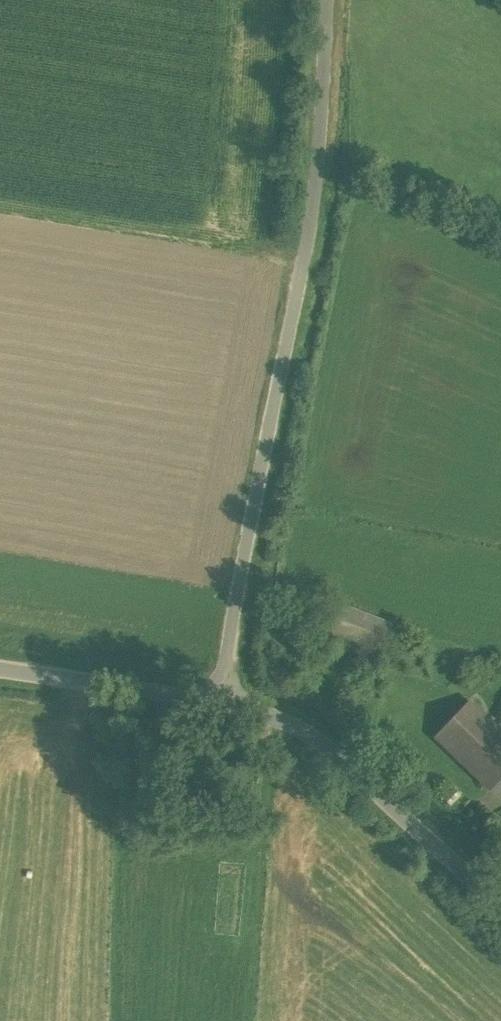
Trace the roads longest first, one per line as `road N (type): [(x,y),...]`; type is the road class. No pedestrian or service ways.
road 1 (unclassified): [(220,703),(312,206),(327,0)]
road 2 (unclassified): [(220,703),(269,716),(326,746),(500,907)]
road 3 (track): [(269,716),(245,1020)]
road 4 (unclassified): [(0,670),(220,703)]

